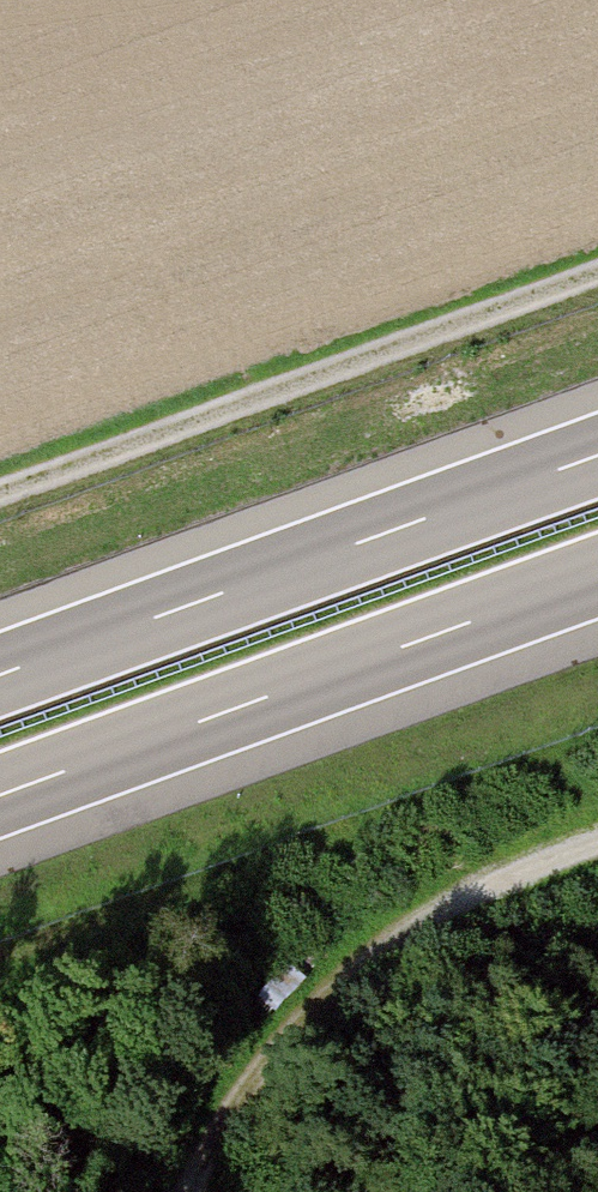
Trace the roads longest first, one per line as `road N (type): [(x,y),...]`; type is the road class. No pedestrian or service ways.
road 1 (motorway): [(597,455),(0,675)]
road 2 (motorway): [(0,794),(597,575)]
road 3 (track): [(0,517),(597,301)]
road 4 (track): [(597,891),(456,942),(262,1029),(169,1191)]

